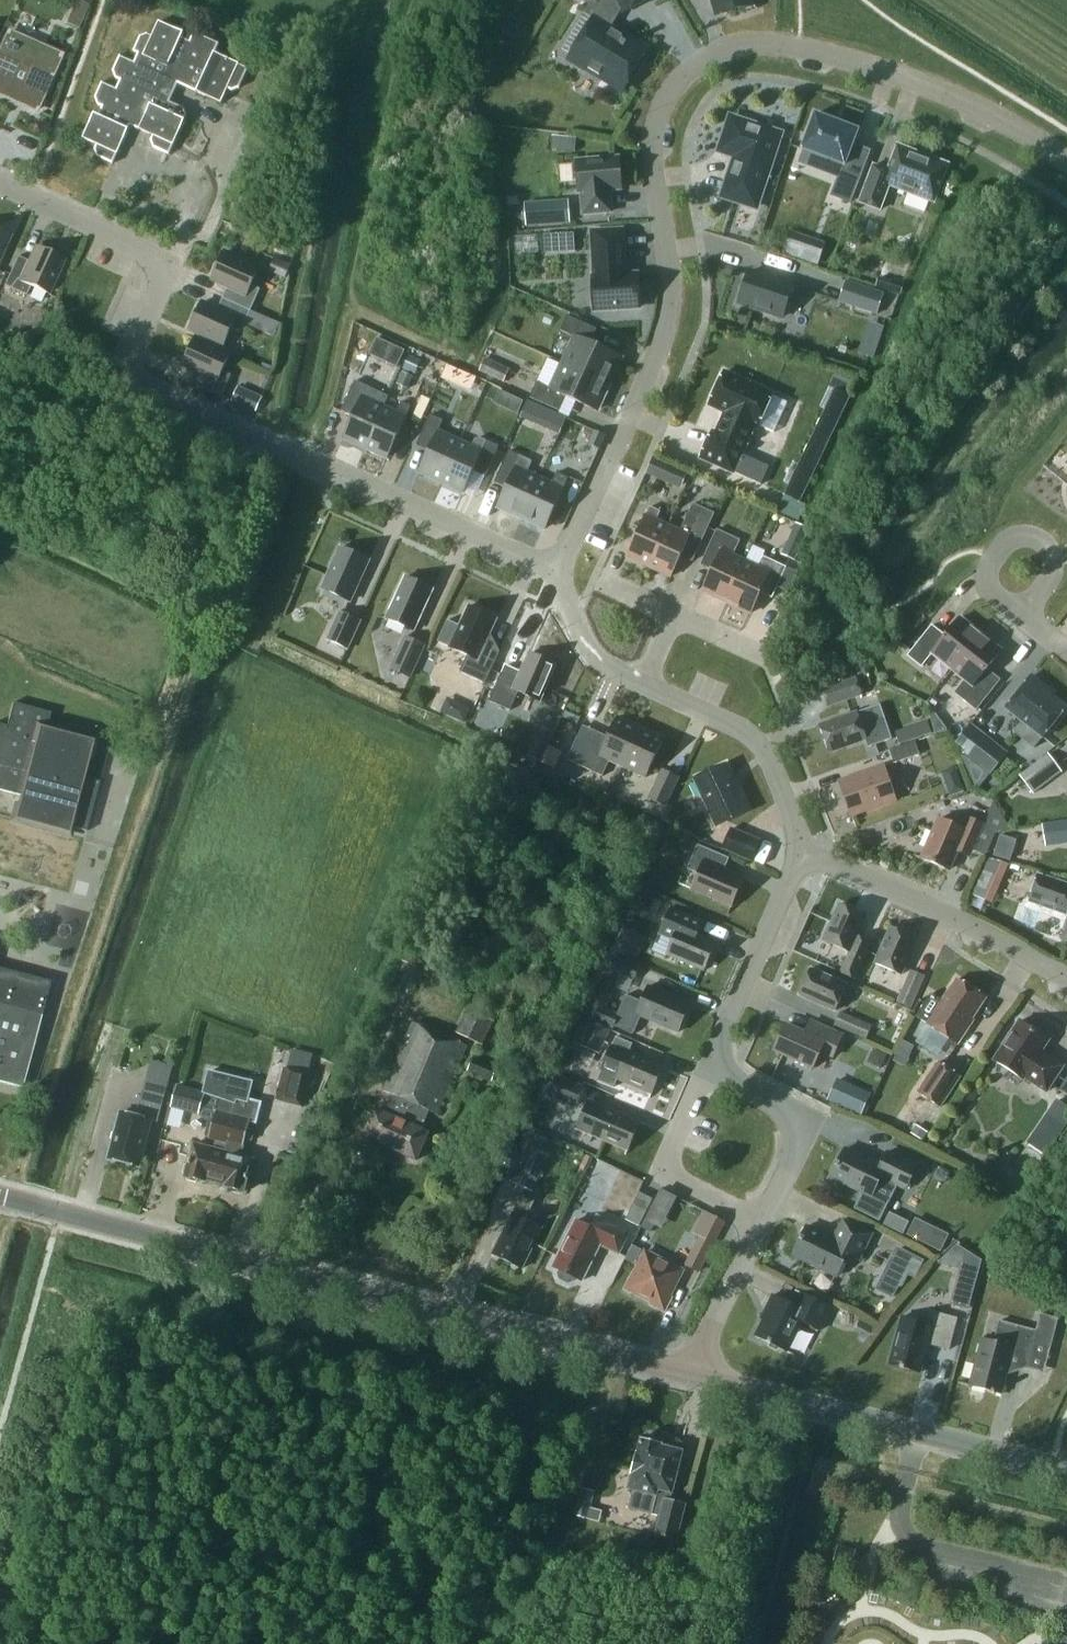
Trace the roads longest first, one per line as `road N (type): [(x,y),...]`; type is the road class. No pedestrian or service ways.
road 1 (residential): [(1066,160),(949,96),(801,48),(743,43),(695,65),(669,93),(652,147),(671,288),(666,315),(558,570)]
road 2 (residential): [(558,570),(124,374),(174,260),(0,184)]
road 3 (tertiary): [(689,1372),(0,1192)]
road 4 (tertiary): [(1066,1471),(689,1372)]
road 5 (residential): [(802,852),(1066,978)]
road 6 (residential): [(802,852),(747,733),(641,684)]
road 7 (residential): [(709,1067),(802,852)]
road 8 (residential): [(760,1222),(809,1119),(709,1067)]
road 9 (residential): [(760,1222),(661,1170),(709,1067)]
road 10 (residential): [(689,1372),(760,1222)]
road 11 (residential): [(1051,558),(1022,535),(989,550),(986,584),(998,599),(1021,605)]
road 12 (residential): [(641,684),(602,664),(586,645),(558,570)]

